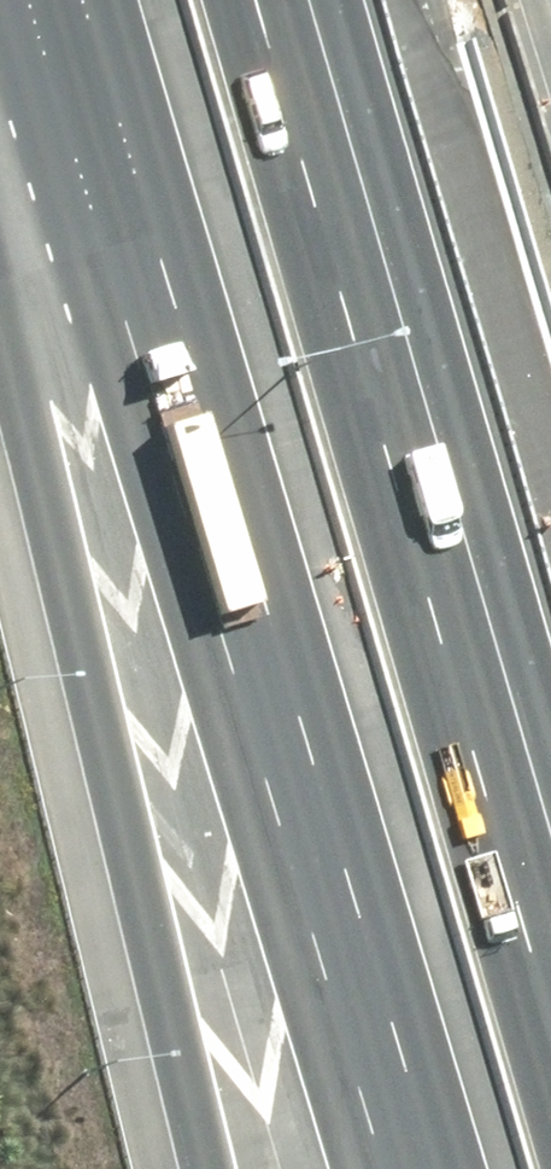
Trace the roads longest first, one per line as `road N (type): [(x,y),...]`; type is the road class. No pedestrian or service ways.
road 1 (motorway): [(427,1168),(81,0)]
road 2 (motorway): [(211,1168),(29,402),(0,161)]
road 3 (motorway): [(282,0),(550,914)]

